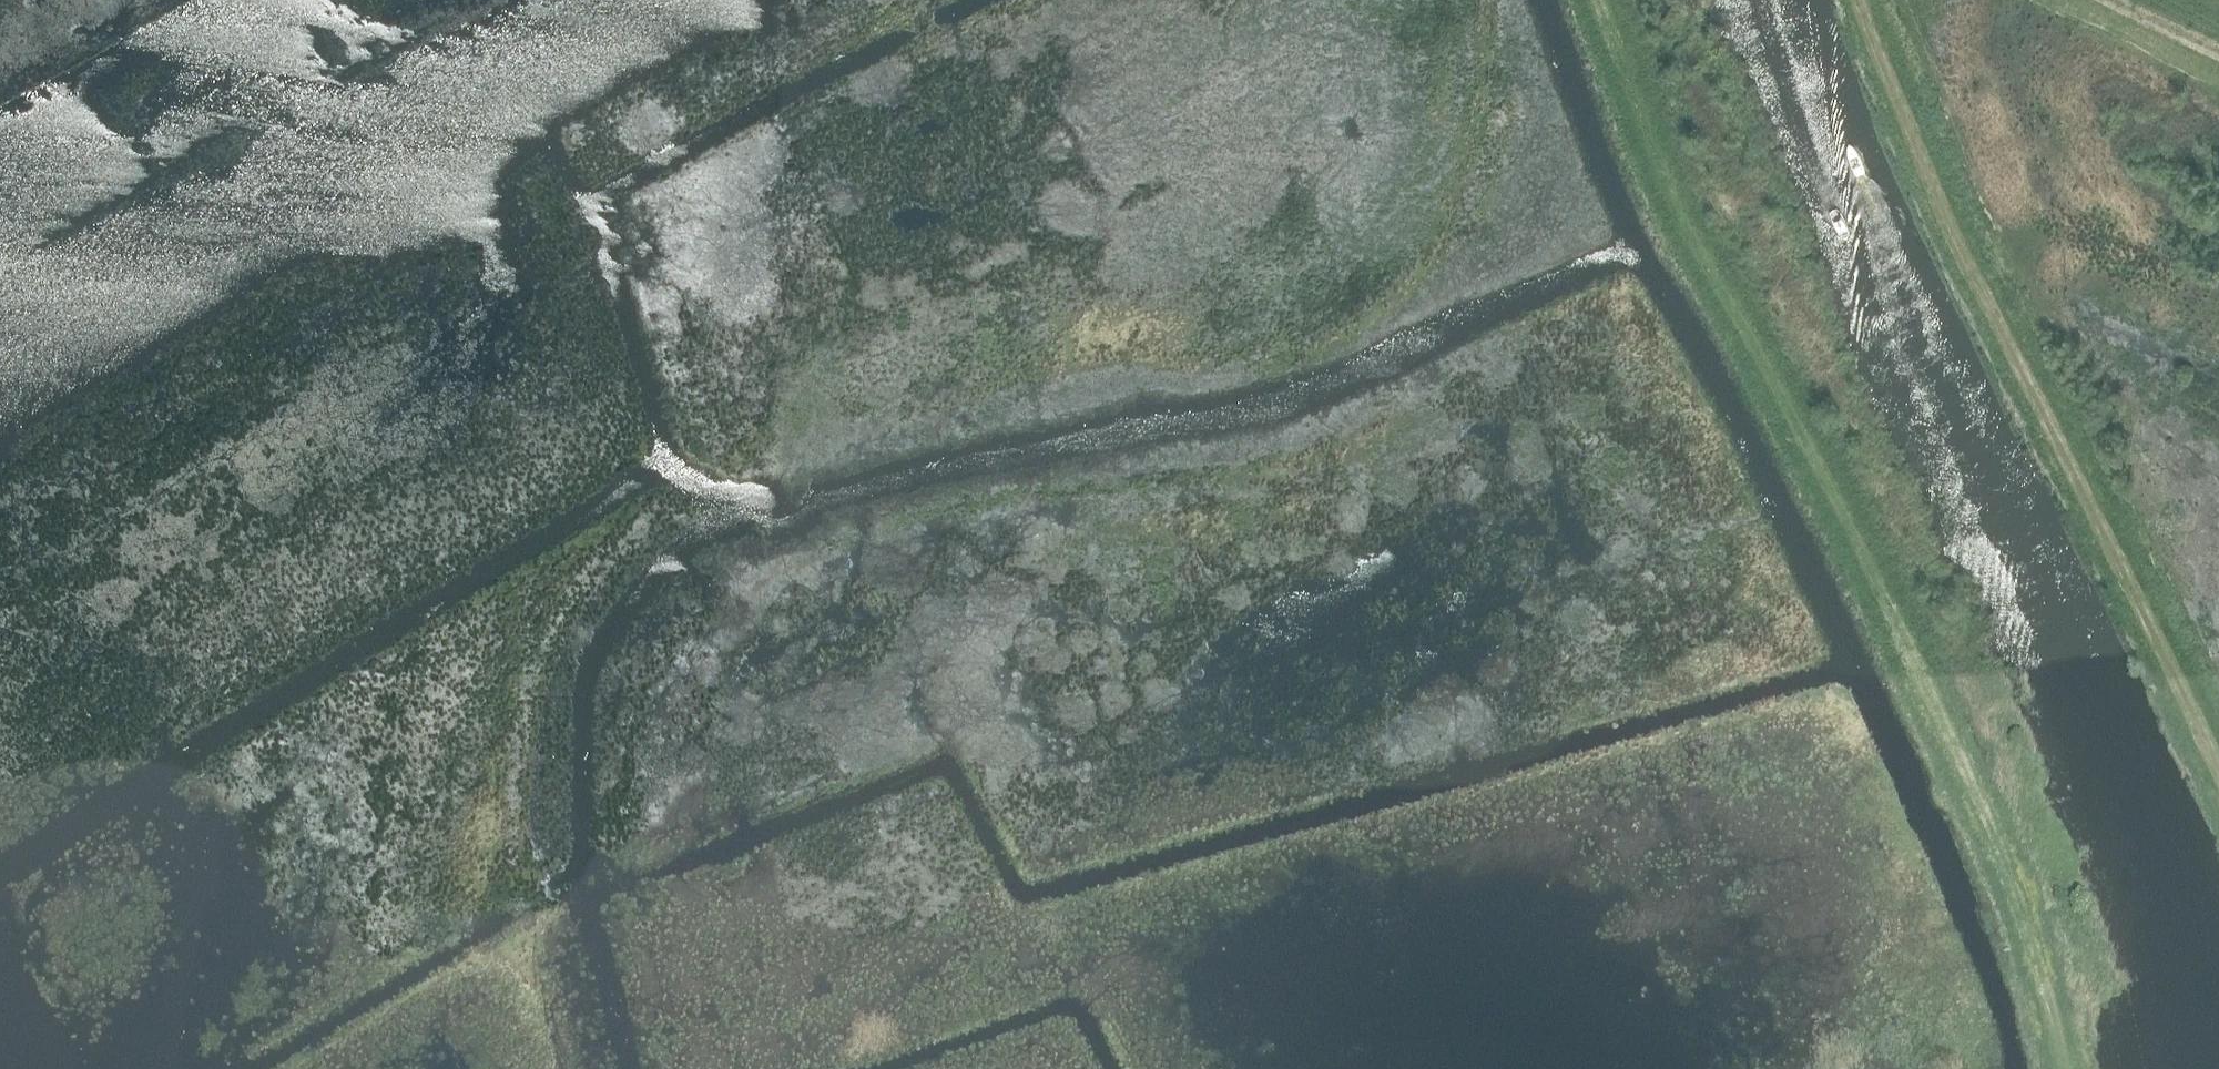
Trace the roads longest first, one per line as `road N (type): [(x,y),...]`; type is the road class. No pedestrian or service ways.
road 1 (track): [(2218,769),(1881,61),(1861,0)]

